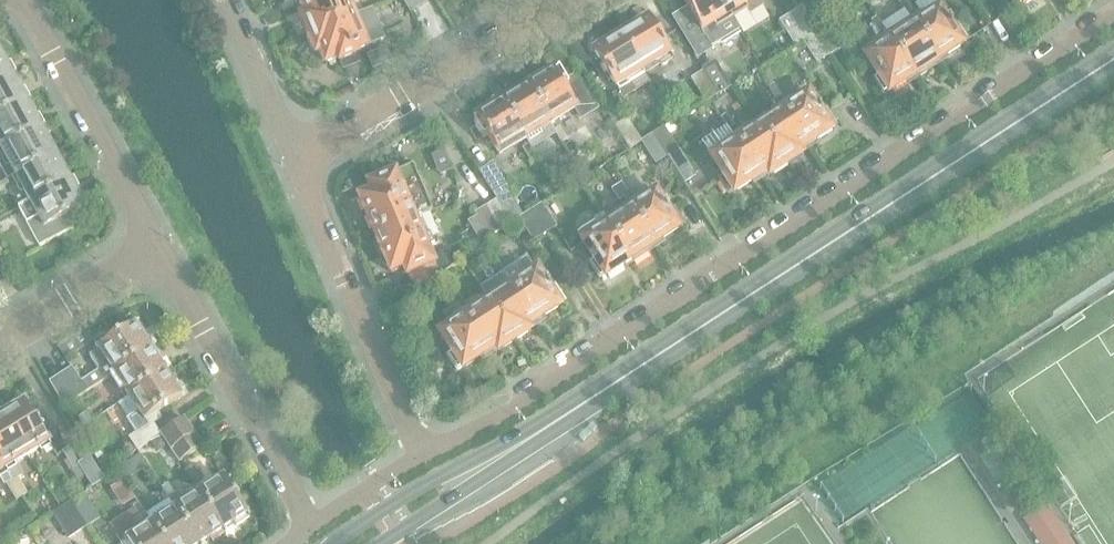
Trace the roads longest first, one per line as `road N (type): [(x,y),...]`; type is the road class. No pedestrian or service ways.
road 1 (residential): [(1113,17),(502,414),(419,451)]
road 2 (secondary): [(1113,59),(562,417)]
road 3 (residential): [(419,451),(299,154)]
road 4 (residential): [(162,248),(312,524)]
road 5 (residential): [(299,154),(566,0)]
road 6 (residential): [(23,0),(162,248)]
road 7 (secondary): [(562,417),(378,510),(331,543)]
road 8 (secondary): [(379,543),(542,439),(562,417)]
road 9 (residential): [(0,346),(162,248)]
road 10 (residential): [(299,154),(231,0)]
road 11 (residential): [(419,451),(312,524)]

